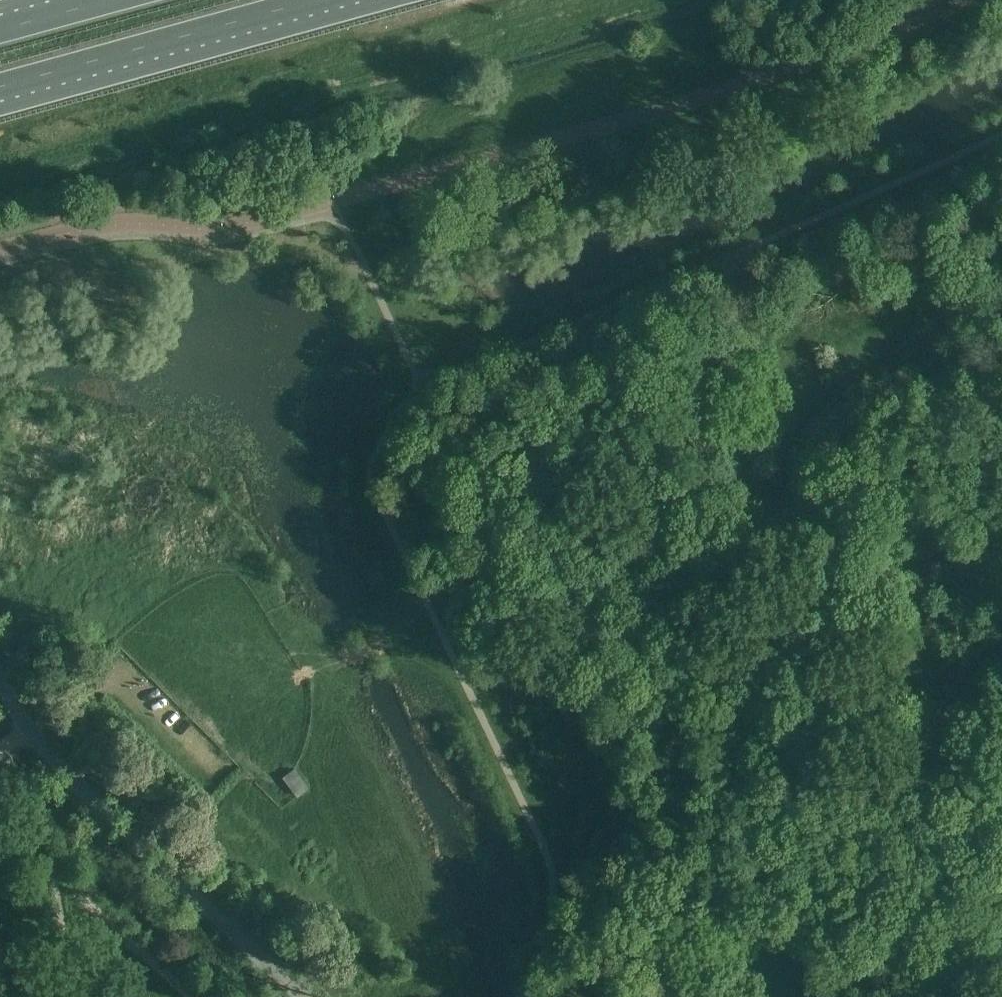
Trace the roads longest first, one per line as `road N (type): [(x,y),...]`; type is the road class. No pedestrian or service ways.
road 1 (trunk): [(0,88),(316,0)]
road 2 (trunk): [(118,0),(0,32)]

